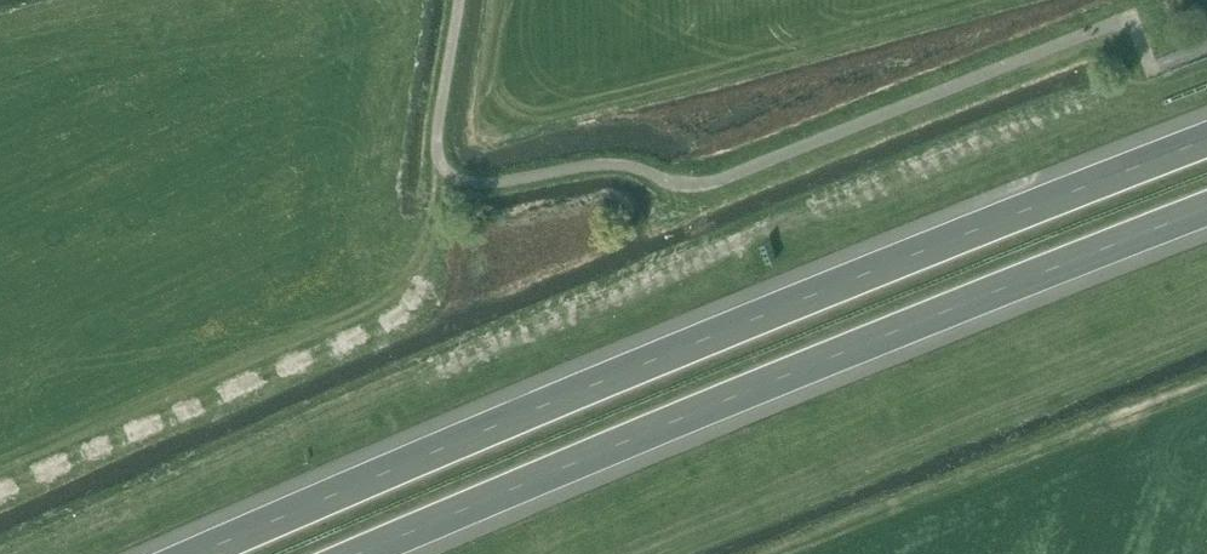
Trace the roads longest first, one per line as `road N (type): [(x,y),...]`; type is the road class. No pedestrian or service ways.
road 1 (motorway): [(1206,140),(597,383),(199,553)]
road 2 (motorway): [(358,553),(1206,208)]
road 3 (unclassified): [(700,186),(618,164),(491,182),(456,176),(442,164),(438,129),(459,0)]

